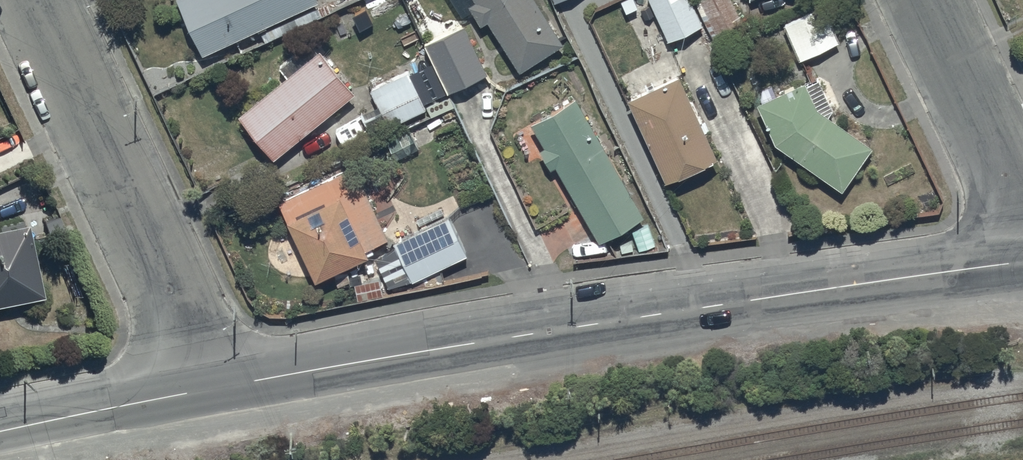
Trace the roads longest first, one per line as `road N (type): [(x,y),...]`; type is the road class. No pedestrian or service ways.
road 1 (tertiary): [(215,388),(604,320),(1022,263)]
road 2 (residential): [(215,388),(35,0)]
road 3 (residential): [(1022,224),(918,0)]
road 4 (tertiary): [(0,431),(215,388)]

